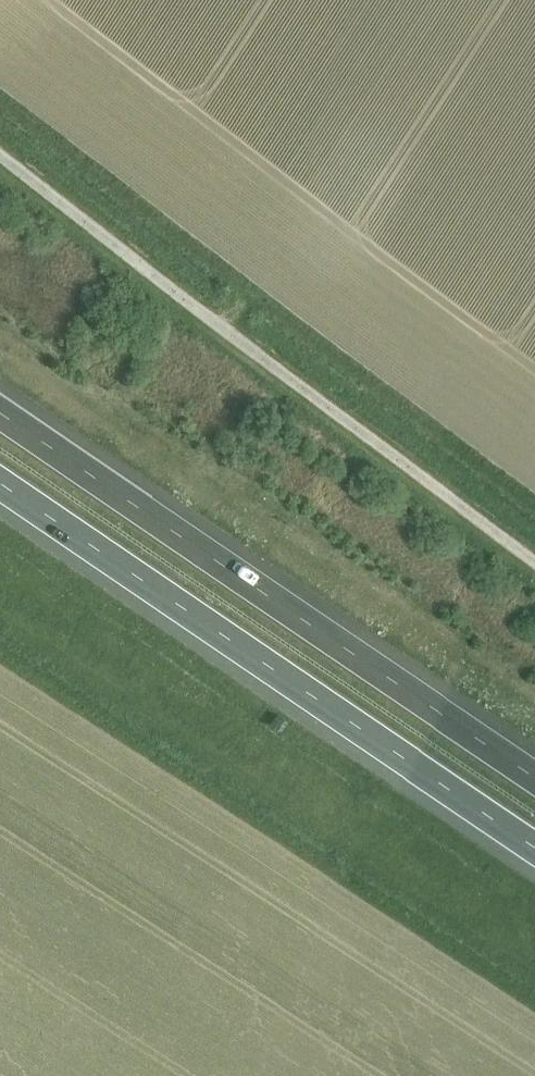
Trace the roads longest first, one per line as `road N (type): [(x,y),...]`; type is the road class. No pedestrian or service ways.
road 1 (unclassified): [(534,558),(0,152)]
road 2 (motorway): [(0,482),(534,850)]
road 3 (motorway): [(534,779),(0,413)]

